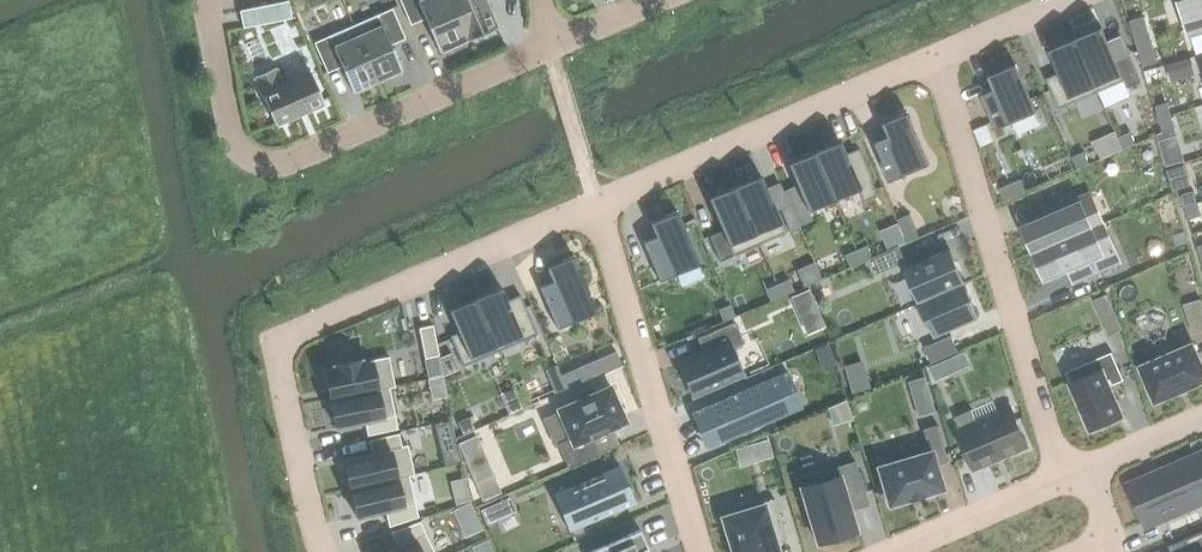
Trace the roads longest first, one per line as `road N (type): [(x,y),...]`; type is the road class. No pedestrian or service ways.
road 1 (residential): [(320,551),(273,339),(594,203)]
road 2 (residential): [(203,0),(231,142),(249,162),(278,165),(549,47)]
road 3 (residential): [(935,58),(1059,475)]
road 4 (residential): [(594,203),(935,58)]
road 5 (residential): [(594,203),(703,551)]
road 6 (residential): [(1059,475),(886,551)]
road 7 (residential): [(935,58),(1073,0)]
road 8 (residential): [(1201,412),(1086,464)]

